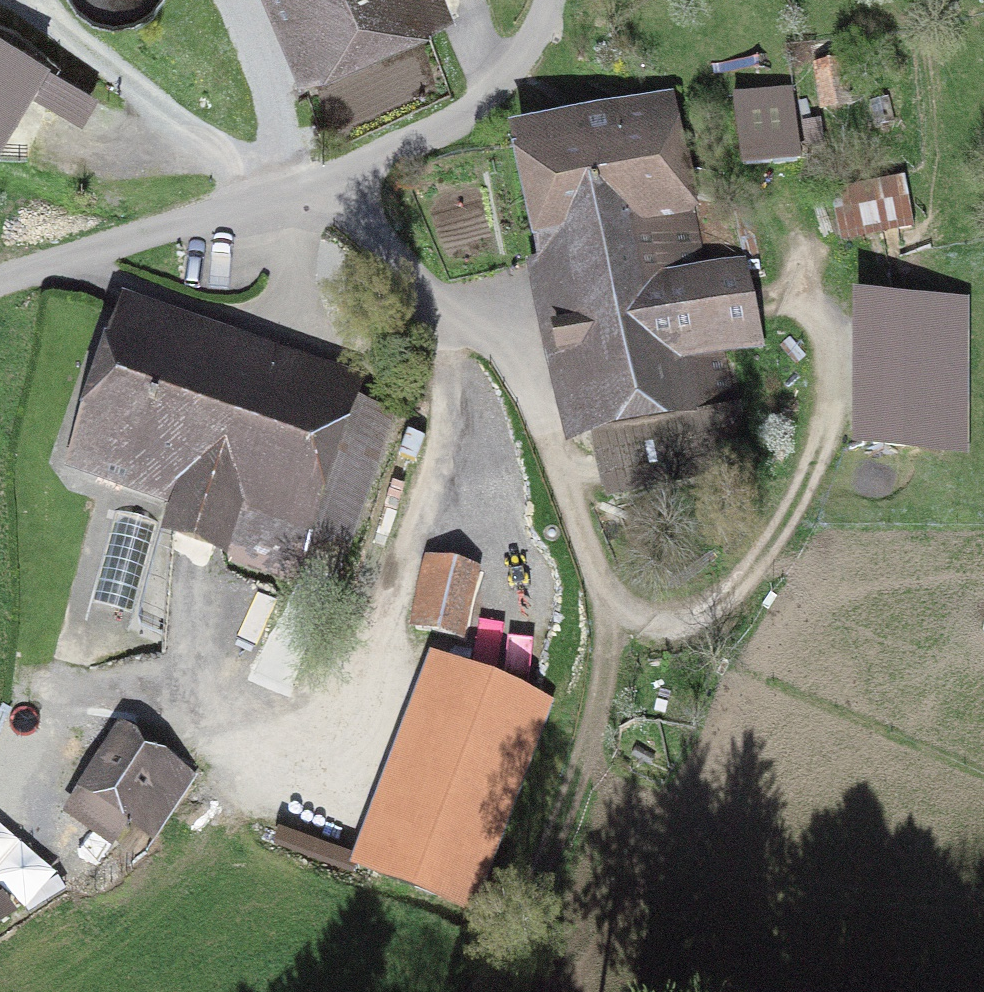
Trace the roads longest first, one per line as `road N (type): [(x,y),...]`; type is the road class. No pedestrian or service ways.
road 1 (track): [(607,625),(531,398),(316,200),(178,142),(0,5)]
road 2 (residential): [(554,0),(552,22),(499,96),(316,200),(0,300)]
road 3 (track): [(819,304),(832,357),(828,426),(765,566),(726,613),(670,636),(607,625)]
road 4 (track): [(463,991),(574,814),(607,625)]

